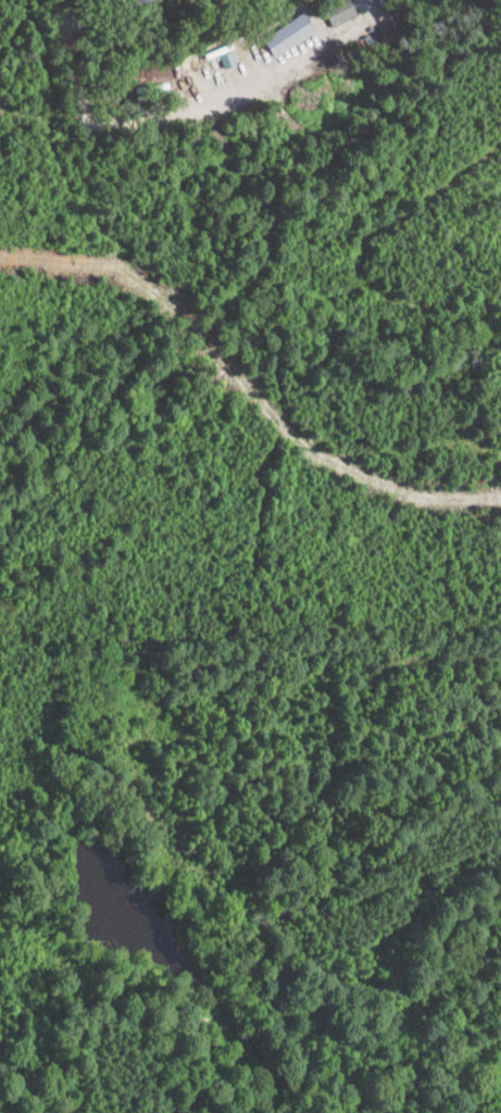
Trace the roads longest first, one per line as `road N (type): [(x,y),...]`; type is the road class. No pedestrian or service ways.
road 1 (residential): [(59,0),(84,103),(99,122),(154,128),(239,113),(364,25),(368,0)]

